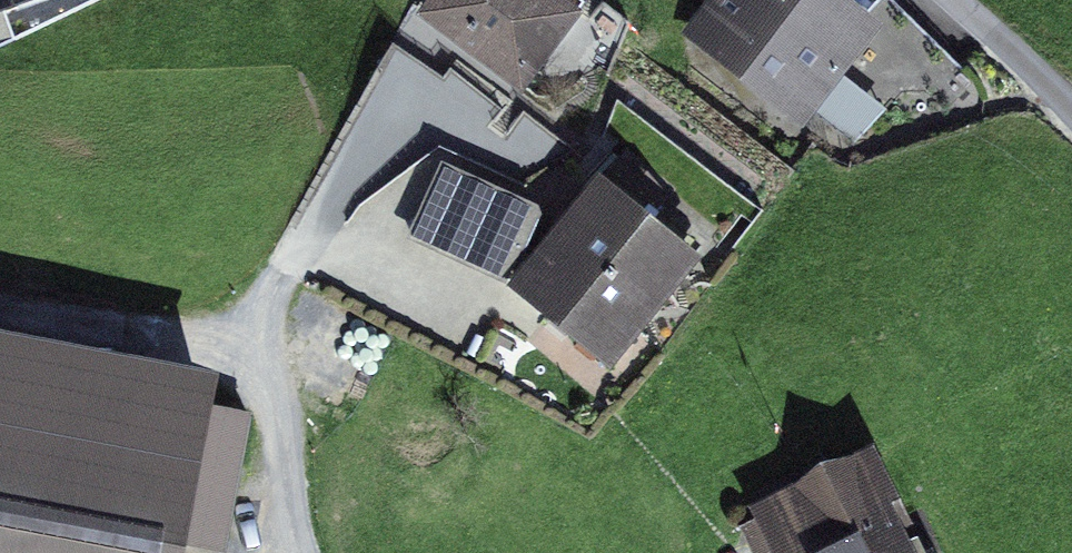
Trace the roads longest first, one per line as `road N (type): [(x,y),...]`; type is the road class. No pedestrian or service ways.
road 1 (residential): [(291,552),(278,418),(263,363),(266,317),(287,273)]
road 2 (residential): [(954,0),(1071,110)]

